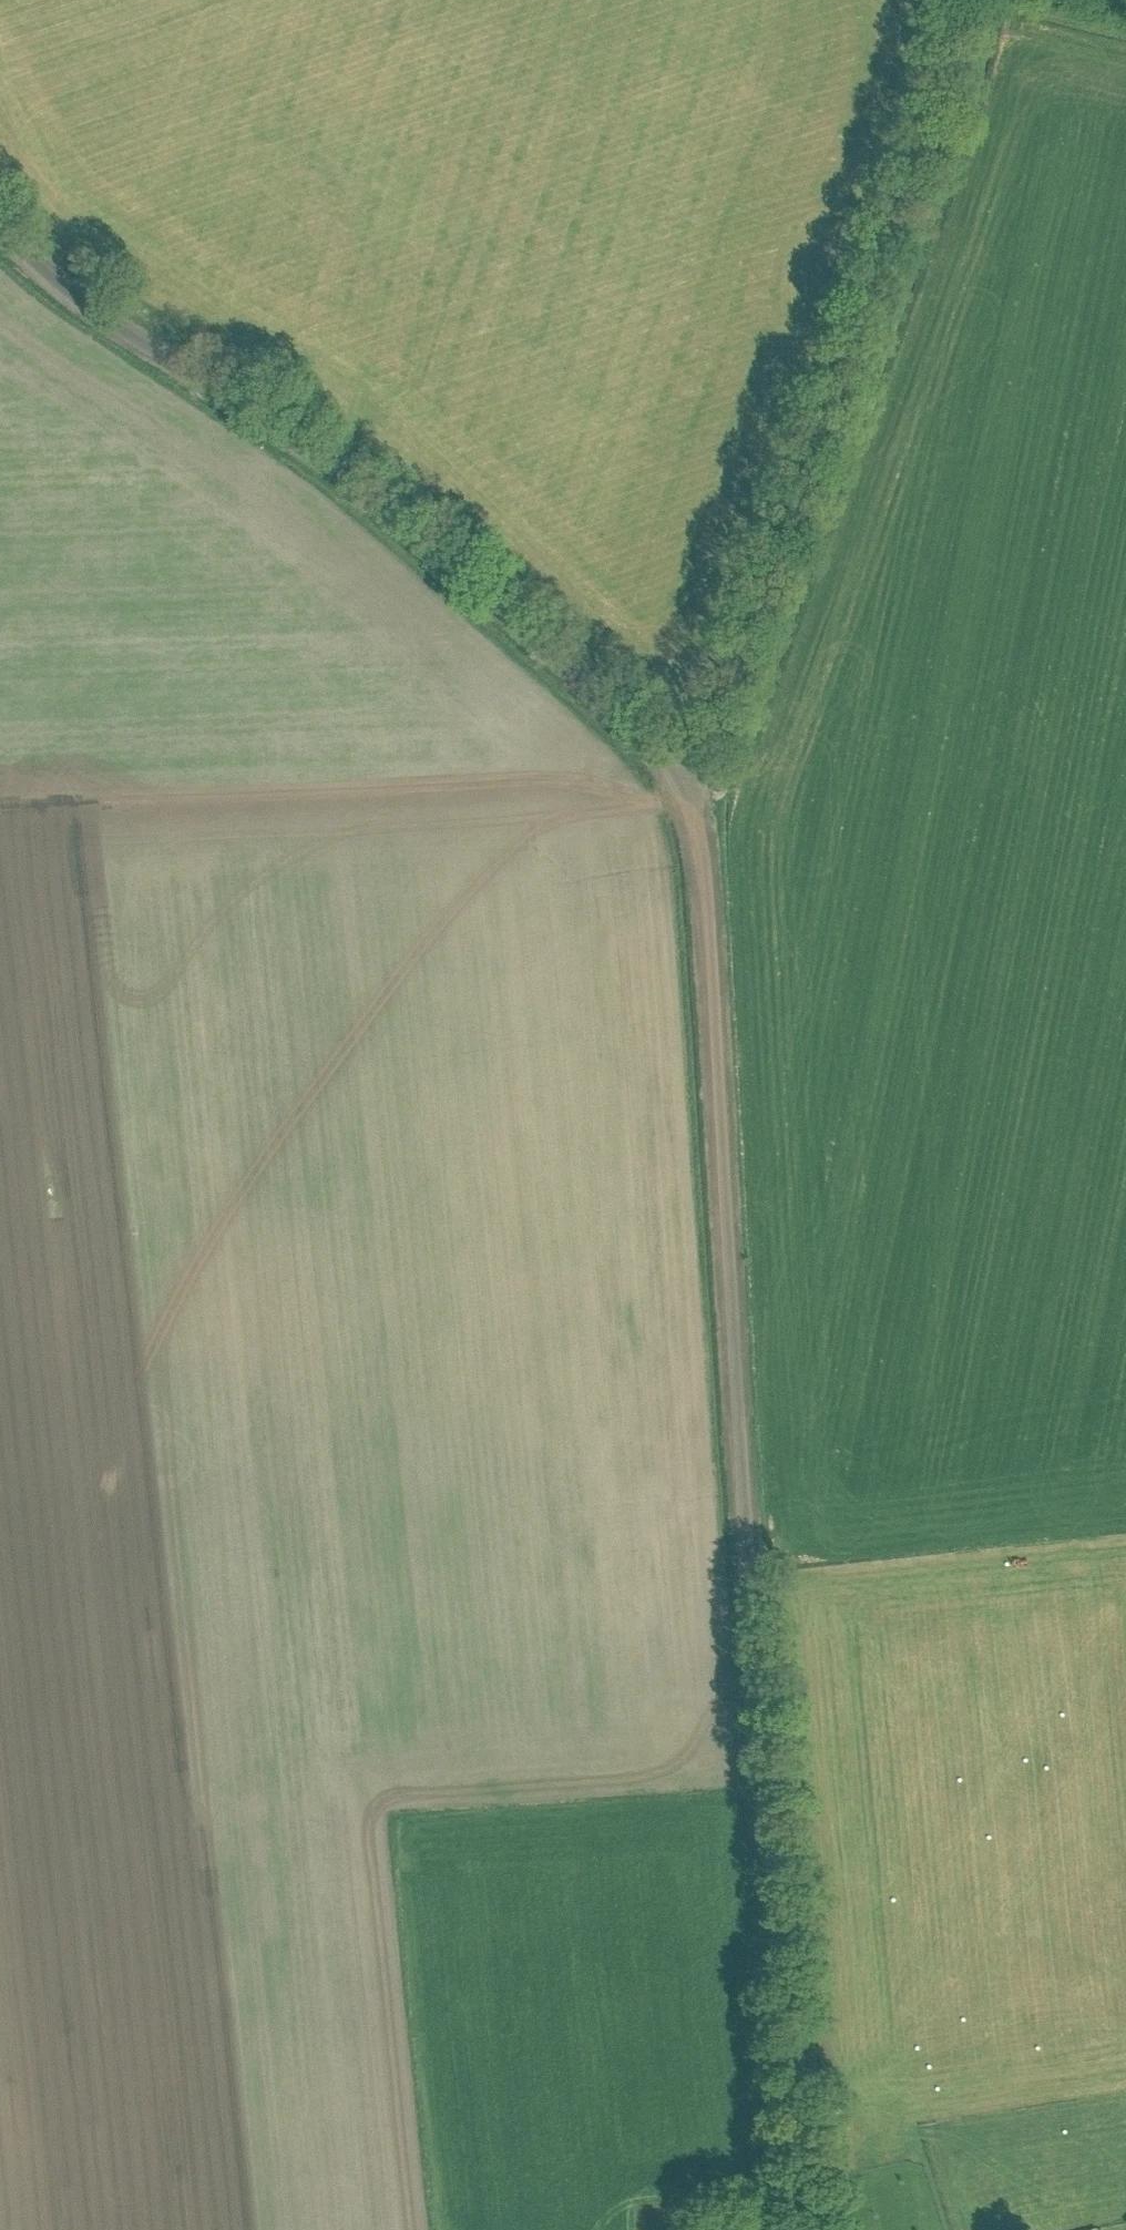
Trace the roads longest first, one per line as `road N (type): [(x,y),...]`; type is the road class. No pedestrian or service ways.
road 1 (unclassified): [(815,2229),(767,1751),(690,804)]
road 2 (unclassified): [(690,804),(660,752),(390,511),(308,446),(86,305),(0,225)]
road 3 (unclassified): [(690,804),(922,156),(951,63),(960,0)]

